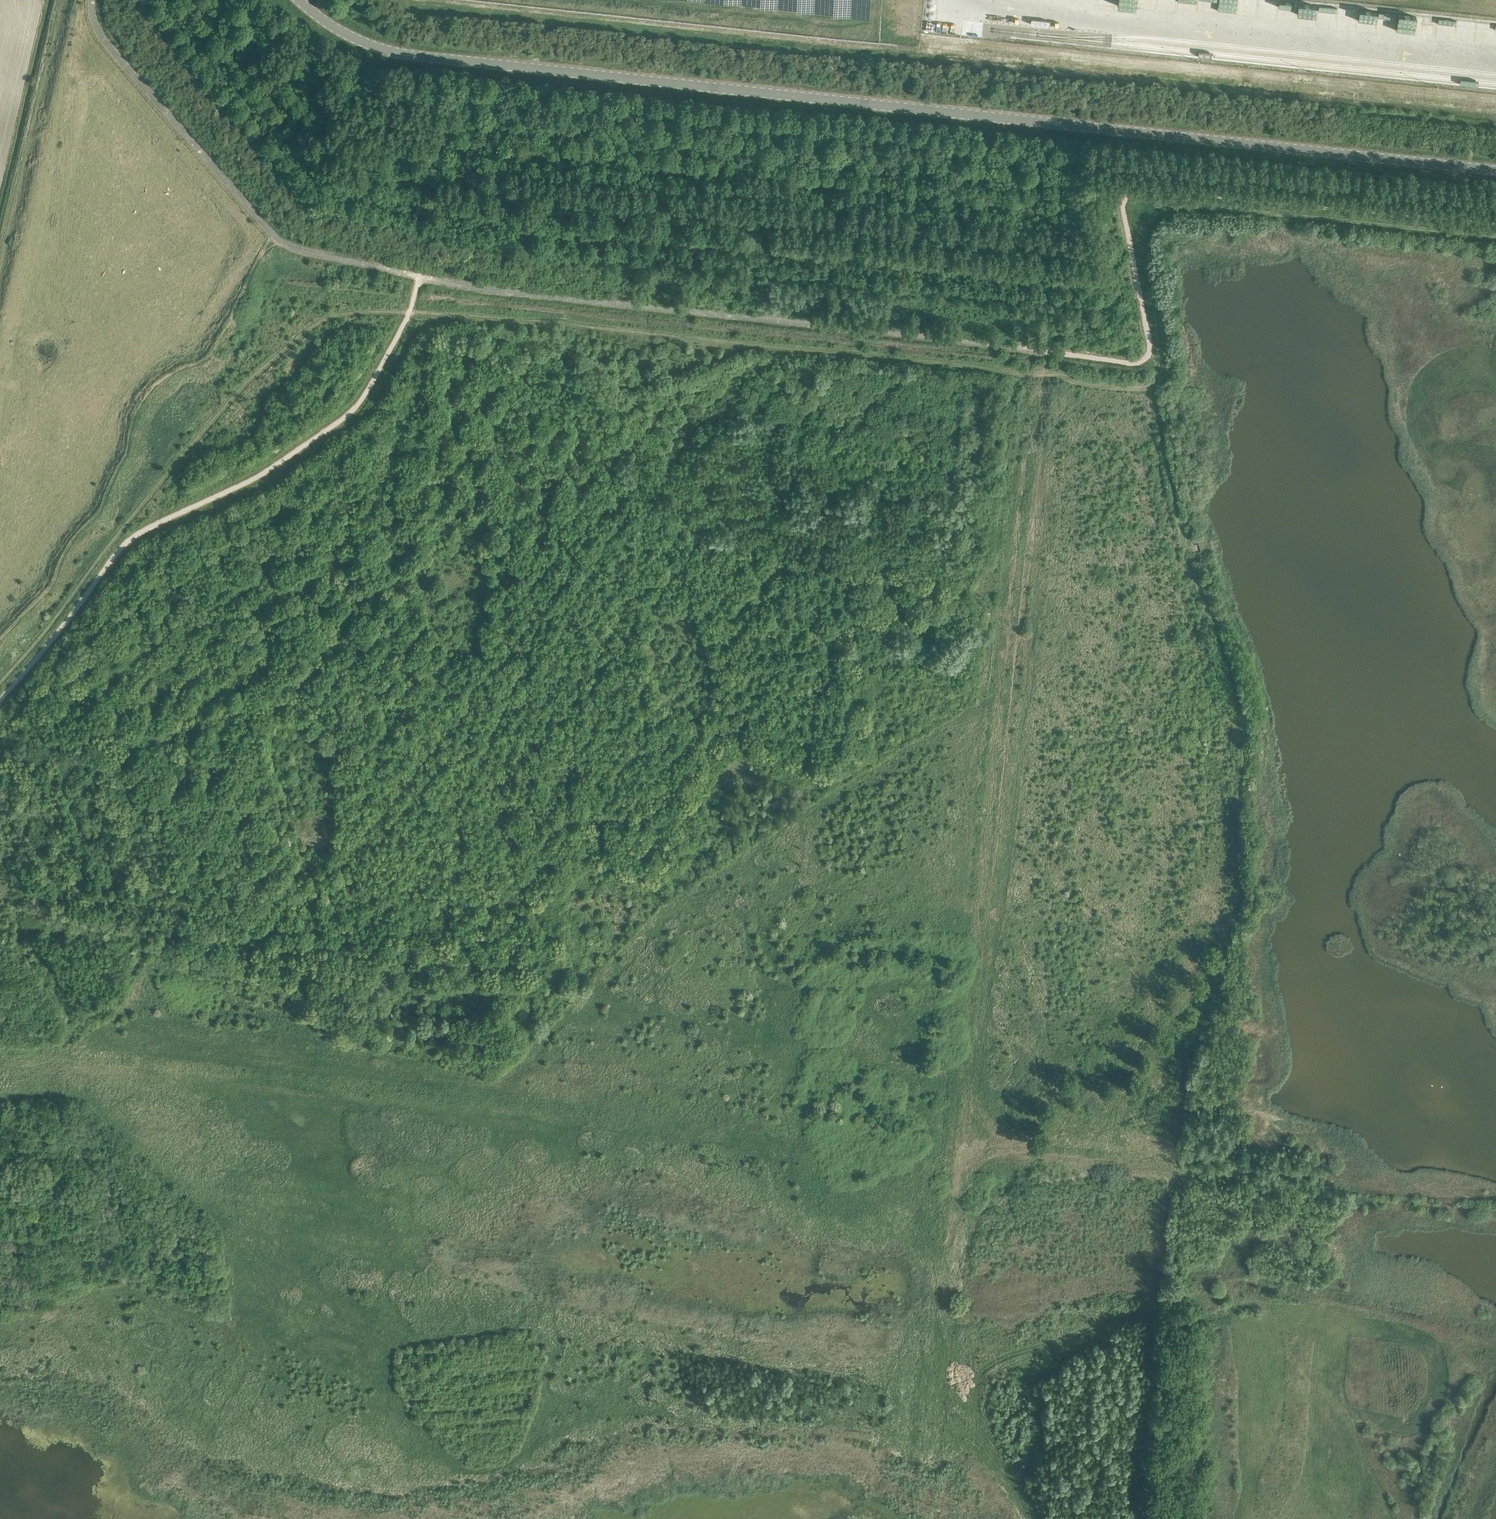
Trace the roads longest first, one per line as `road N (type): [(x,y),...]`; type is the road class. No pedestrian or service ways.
road 1 (unclassified): [(1495,170),(427,58),(379,48),(300,0)]

